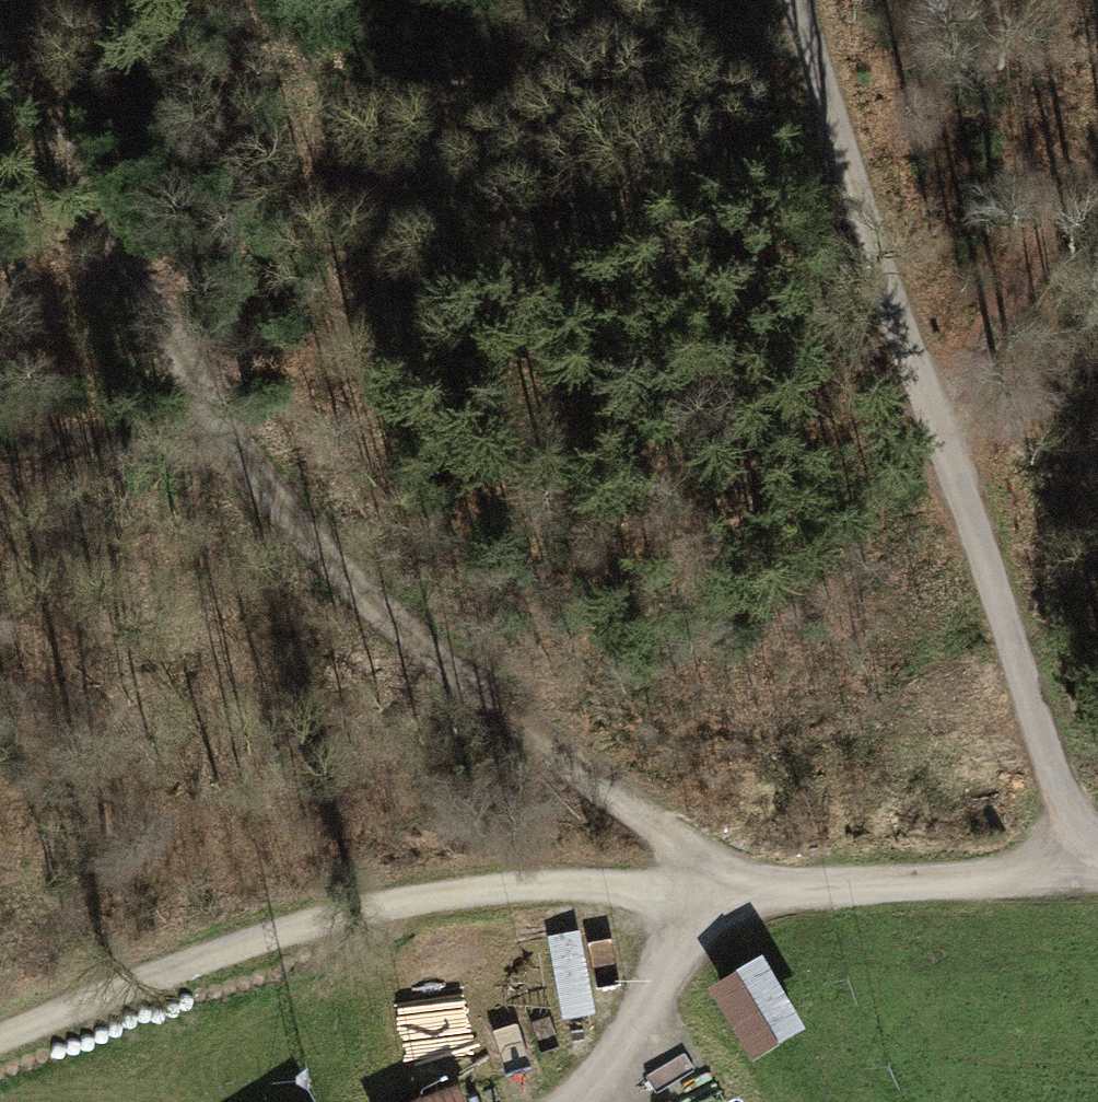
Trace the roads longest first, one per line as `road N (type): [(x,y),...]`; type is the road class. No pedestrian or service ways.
road 1 (track): [(0,54),(225,444),(339,570),(476,697),(727,883)]
road 2 (track): [(1097,814),(929,409),(798,0)]
road 3 (track): [(727,883),(416,901),(151,978),(0,1044)]
road 4 (track): [(1097,874),(727,883)]
road 5 (track): [(929,409),(1097,162)]
road 6 (track): [(570,1101),(727,883)]
road 7 (track): [(0,438),(225,444)]

